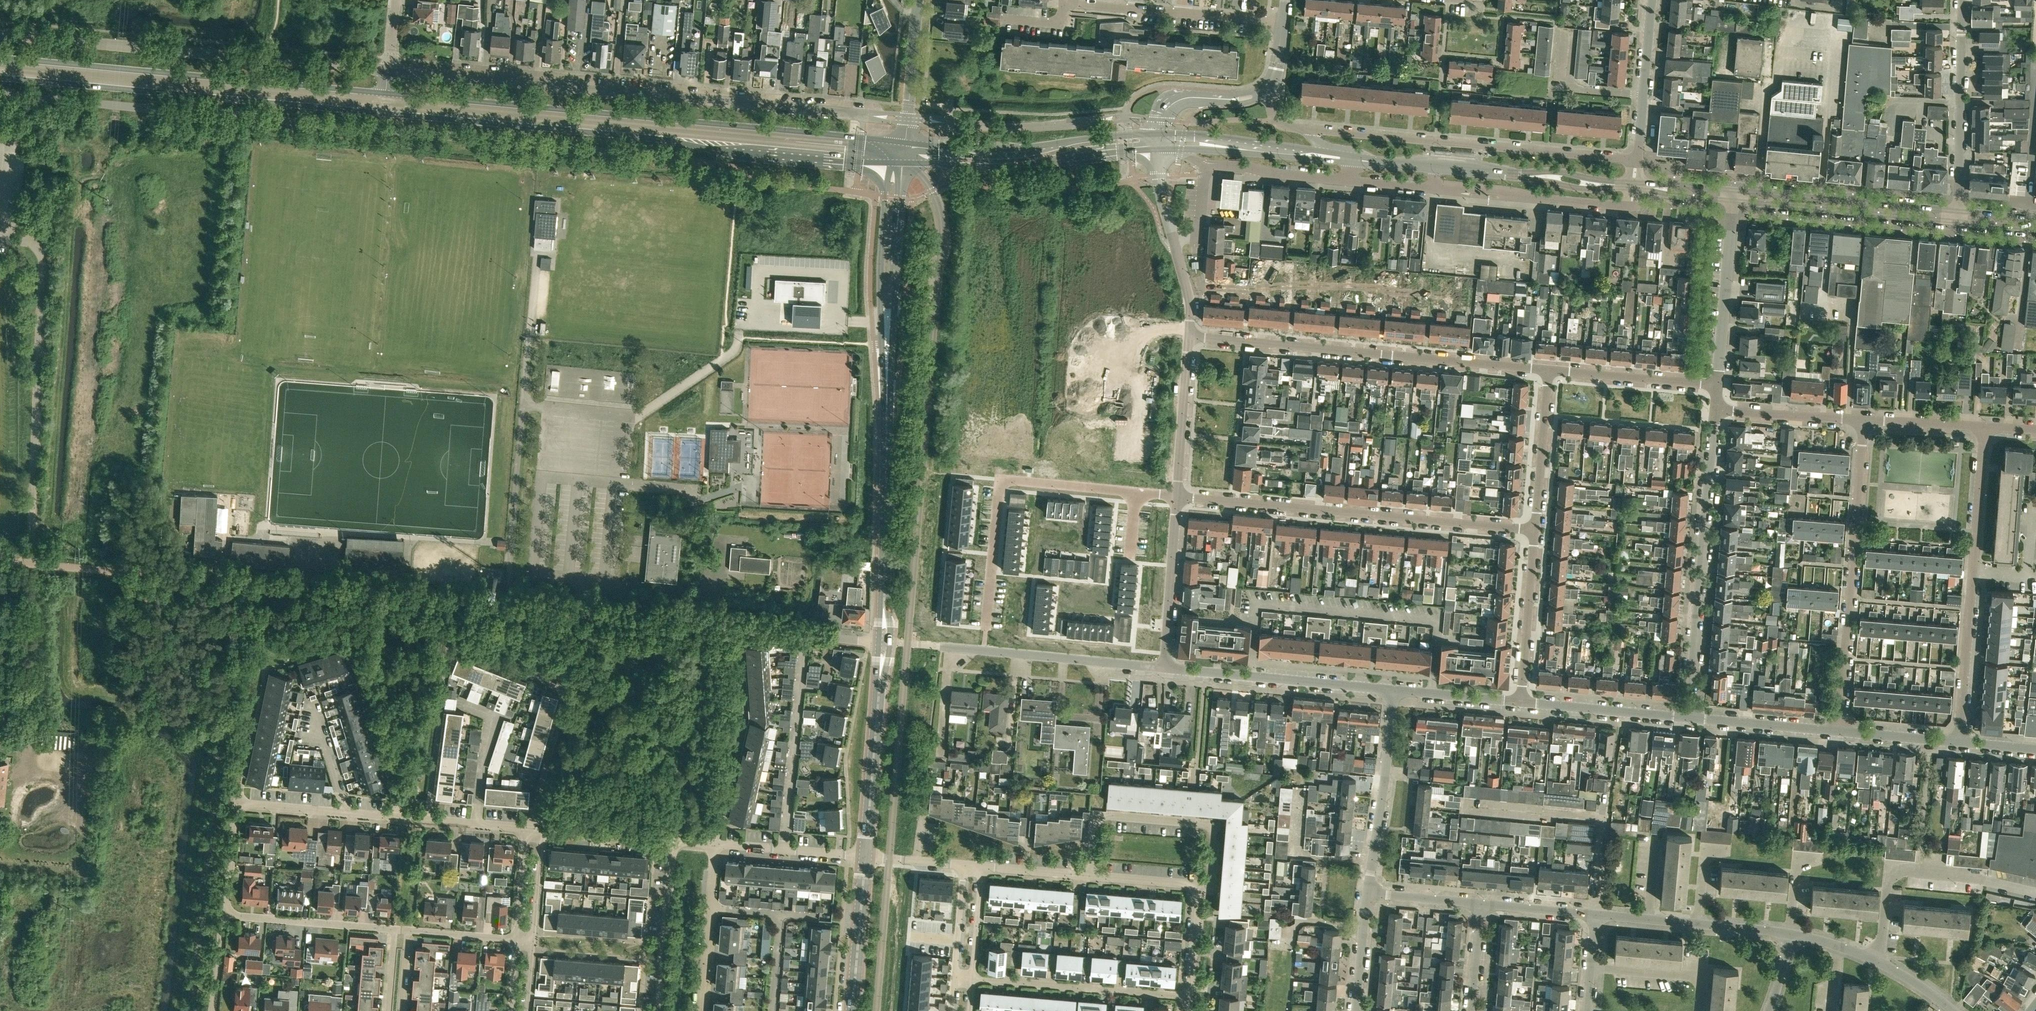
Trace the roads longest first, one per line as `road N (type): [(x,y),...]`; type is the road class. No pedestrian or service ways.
road 1 (unclassified): [(884,642),(0,562)]
road 2 (secondary): [(904,142),(385,93)]
road 3 (secondary): [(384,113),(899,163)]
road 4 (tertiary): [(884,642),(889,265),(899,163)]
road 5 (unclassified): [(864,117),(388,71)]
road 6 (unclassified): [(388,71),(0,34)]
road 7 (secondary): [(385,93),(0,58)]
road 8 (secondary): [(0,78),(384,113)]
road 9 (residential): [(1549,371),(1192,337)]
road 10 (residential): [(1534,530),(1178,498)]
road 11 (residential): [(984,651),(1002,479),(1178,498)]
road 12 (residential): [(1636,160),(1307,130)]
road 13 (residential): [(1959,743),(1984,429)]
road 14 (residential): [(1838,732),(1864,422)]
road 15 (residential): [(1692,718),(1716,412)]
road 16 (residential): [(534,828),(239,804)]
road 17 (secondary): [(899,163),(1009,166),(1157,142)]
road 18 (secondary): [(1157,142),(1130,135),(1002,150),(904,142)]
road 19 (residential): [(1088,877),(1095,817),(1215,827),(1210,886),(1198,886)]
road 20 (residential): [(1396,692),(1164,668)]
road 21 (secondary): [(1953,216),(1732,196)]
road 22 (unclassified): [(1433,185),(1631,207),(1633,186)]
road 23 (residential): [(1282,23),(1065,3)]
road 24 (tertiary): [(865,858),(884,642)]
road 25 (residential): [(1953,216),(1960,0)]
road 26 (residential): [(1189,997),(975,980)]
road 27 (residential): [(1368,892),(1396,692)]
road 28 (residential): [(1790,934),(1598,915)]
road 29 (residential): [(1718,387),(1732,196)]
road 30 (secondary): [(1169,143),(1358,160)]
road 31 (residential): [(1164,668),(984,651)]
road 32 (residential): [(1950,1010),(1878,964),(1790,934)]
road 33 (residential): [(1692,718),(1518,702)]
road 34 (residential): [(1518,702),(1534,530)]
road 35 (residential): [(667,1010),(684,840)]
road 36 (residential): [(1178,498),(1164,668)]
road 37 (residential): [(394,930),(224,917)]
road 38 (residential): [(1718,387),(1549,371)]
road 39 (residential): [(700,1010),(715,843)]
road 40 (residential): [(1192,337),(1178,498)]
road 41 (residential): [(1636,160),(1651,0)]
road 42 (residential): [(1534,530),(1549,371)]
road 43 (tertiary): [(852,1010),(865,858)]
road 44 (residential): [(865,858),(715,843)]
road 45 (residential): [(1864,422),(1716,412)]
road 46 (residential): [(1838,732),(1692,718)]
road 47 (residential): [(904,142),(917,0)]
road 48 (unclassified): [(1207,170),(1345,178)]
road 49 (residential): [(684,840),(549,832)]
road 50 (residential): [(1157,142),(1163,114),(1182,99),(1263,92)]
road 51 (residential): [(1518,702),(1396,692)]
road 52 (residential): [(1959,743),(1838,732)]
road 53 (residential): [(1984,429),(1864,422)]

